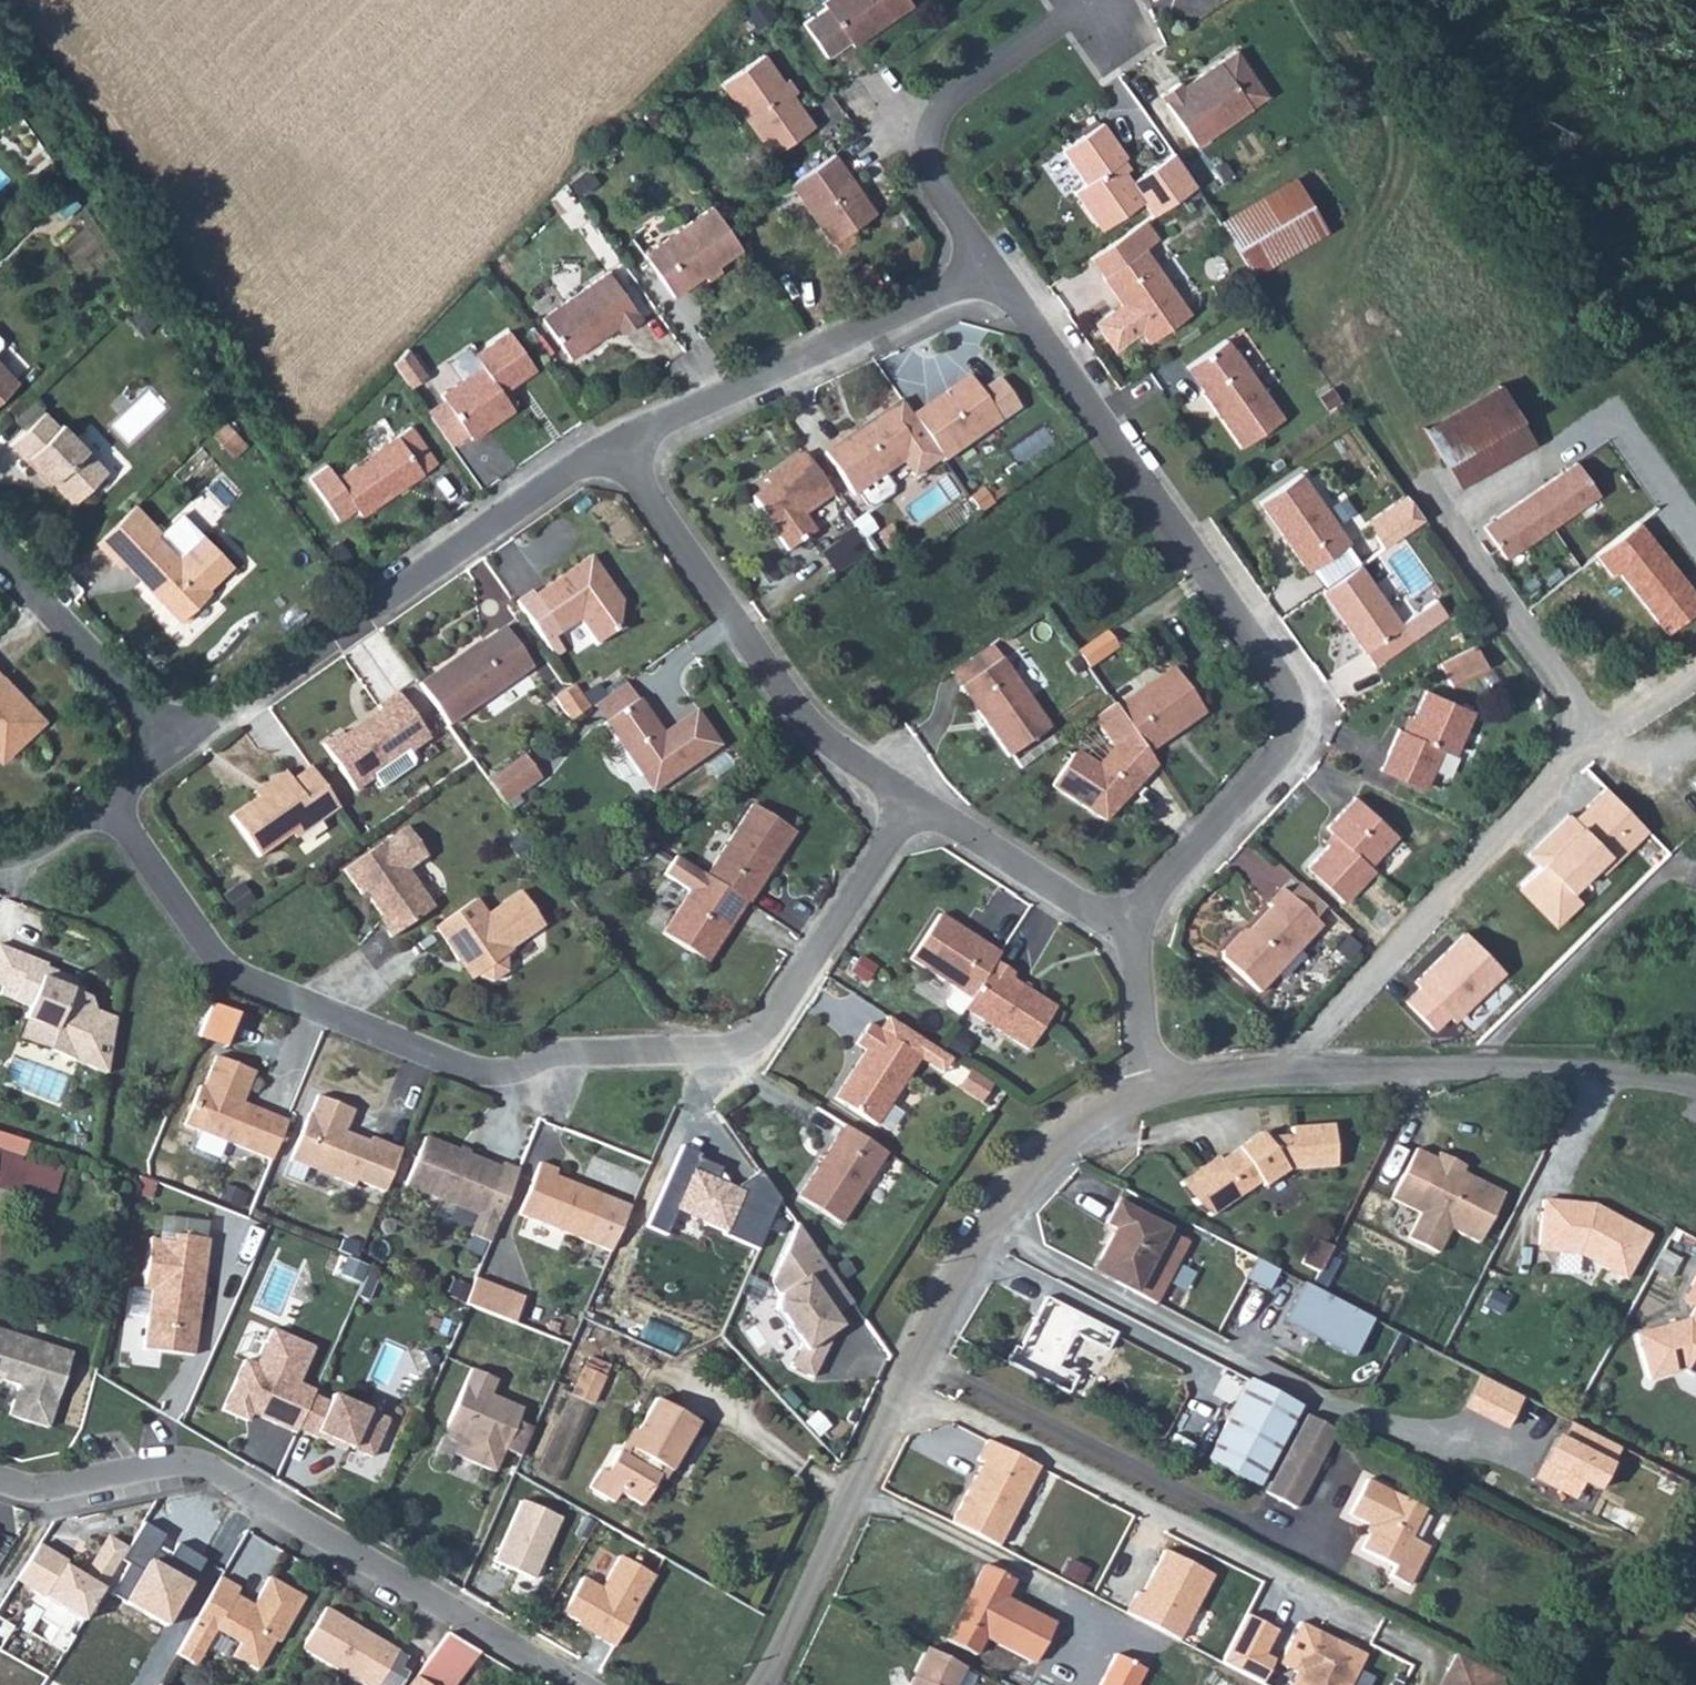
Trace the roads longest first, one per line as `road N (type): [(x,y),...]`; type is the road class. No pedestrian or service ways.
road 1 (residential): [(103,800),(228,969),(469,1067),(509,1072),(547,1057),(712,1050),(750,1037),(784,1005),(909,802)]
road 2 (residential): [(988,272),(1275,672),(1293,718),(1284,750),(1125,928)]
road 3 (residential): [(763,1684),(960,1272),(1014,1189),(1091,1117),(1152,1084)]
road 4 (residential): [(1417,483),(1559,697),(1563,733),(1551,771),(1528,801),(1316,1035),(1300,1070)]
road 5 (residential): [(0,1480),(56,1486),(158,1465),(225,1476),(580,1684)]
road 6 (residential): [(180,741),(619,448)]
road 7 (residential): [(619,448),(811,727),(909,802)]
road 8 (residential): [(619,448),(988,272)]
road 9 (residential): [(1300,1070),(1467,1069),(1658,1079),(1695,1088)]
road 10 (residential): [(1092,4),(944,102),(929,139),(942,192),(988,272)]
road 11 (residential): [(180,741),(0,554)]
road 12 (residential): [(909,802),(1125,928)]
road 13 (residential): [(1125,928),(1152,1084)]
road 14 (residential): [(1152,1084),(1300,1070)]

